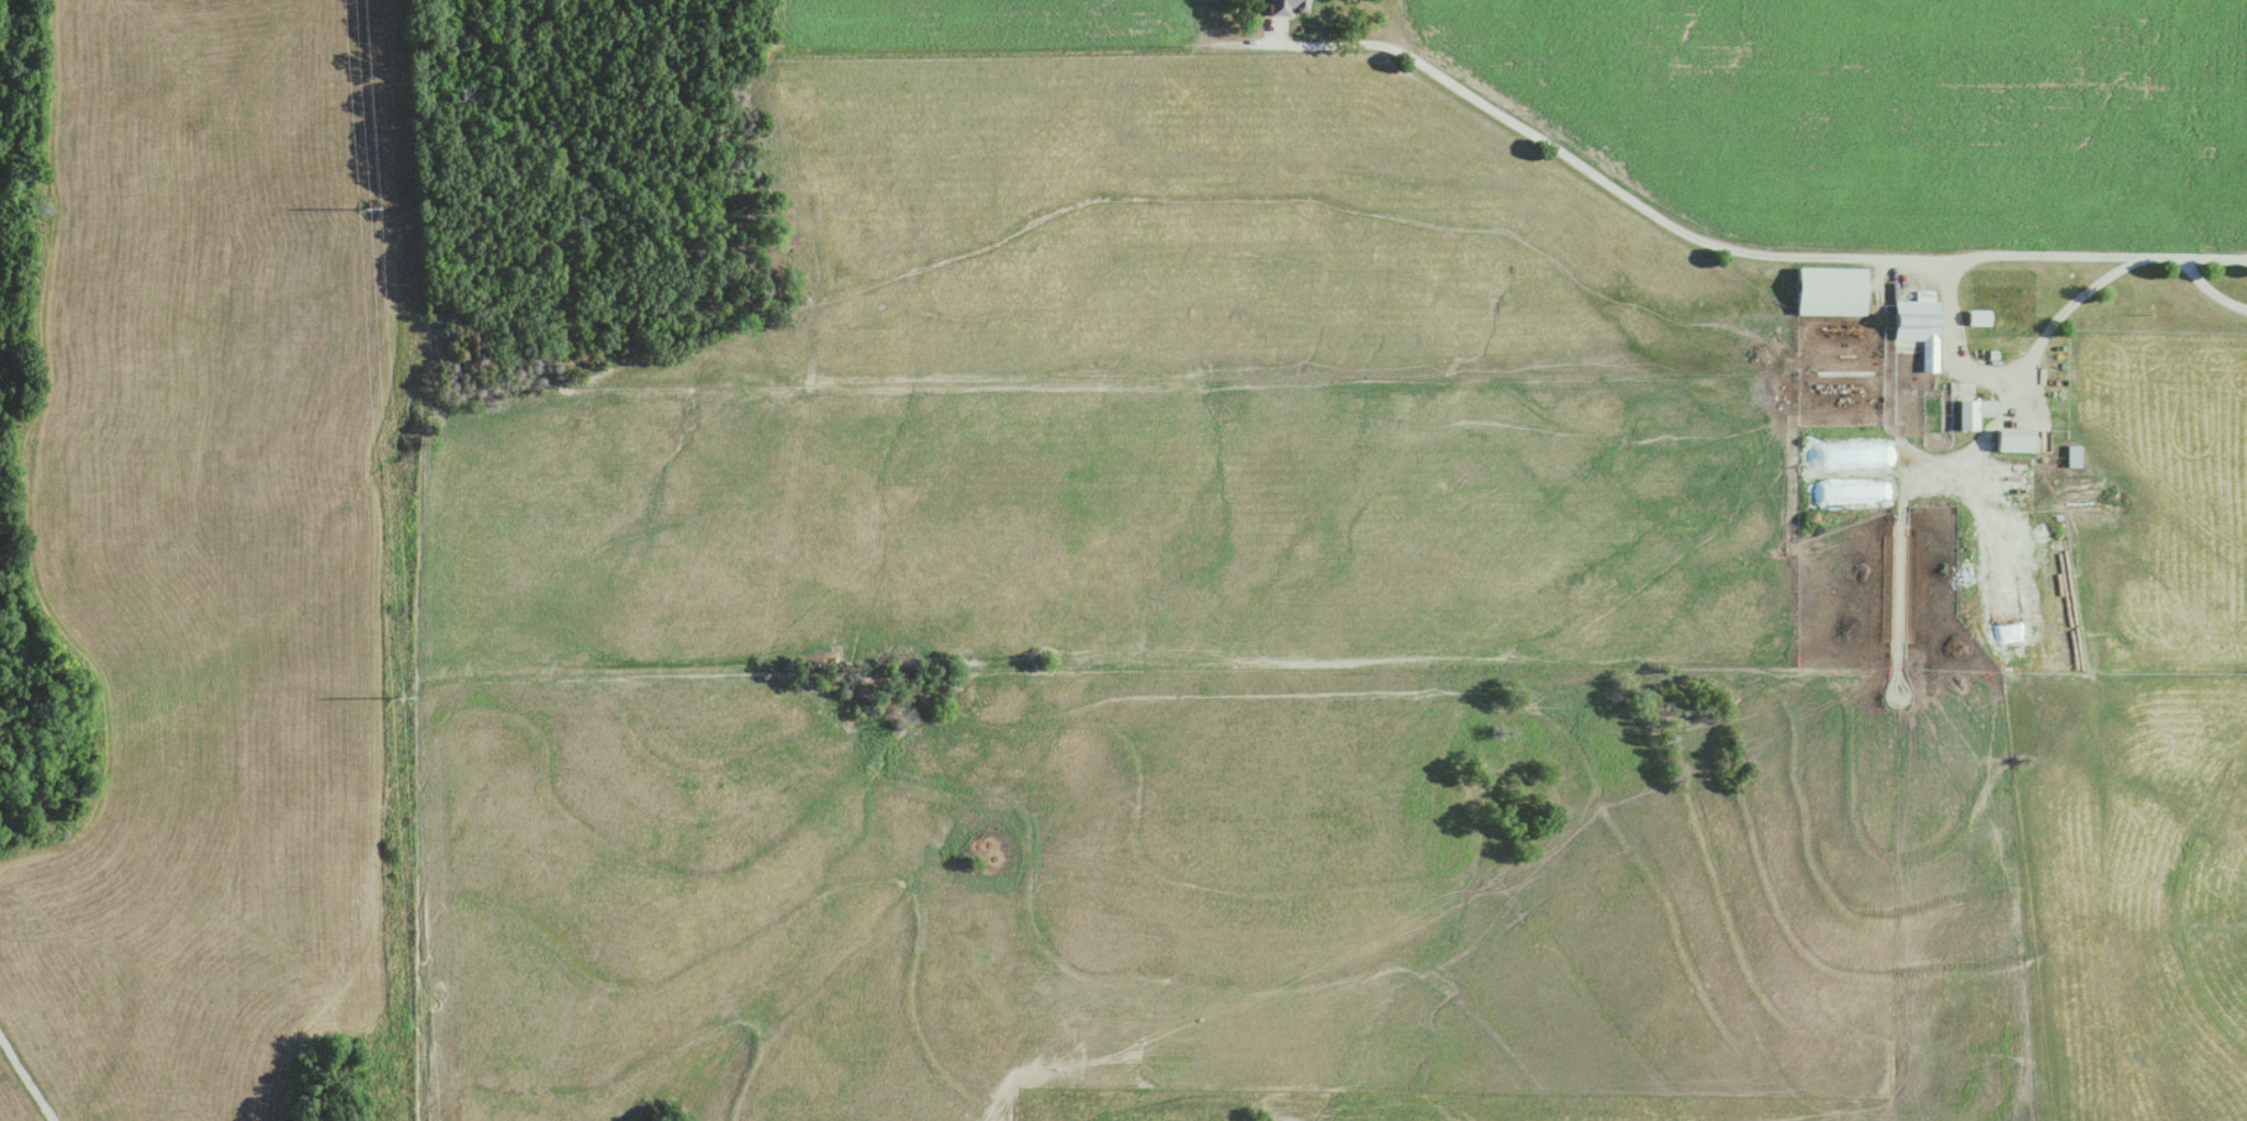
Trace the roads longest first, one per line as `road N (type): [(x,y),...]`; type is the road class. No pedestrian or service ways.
road 1 (residential): [(2246,256),(1788,255)]
road 2 (residential): [(2148,255),(2069,302),(2007,372),(1981,374),(1962,366),(1952,347),(1944,258)]
road 3 (residential): [(2007,372),(2001,418),(1967,459),(1925,464),(1901,490)]

